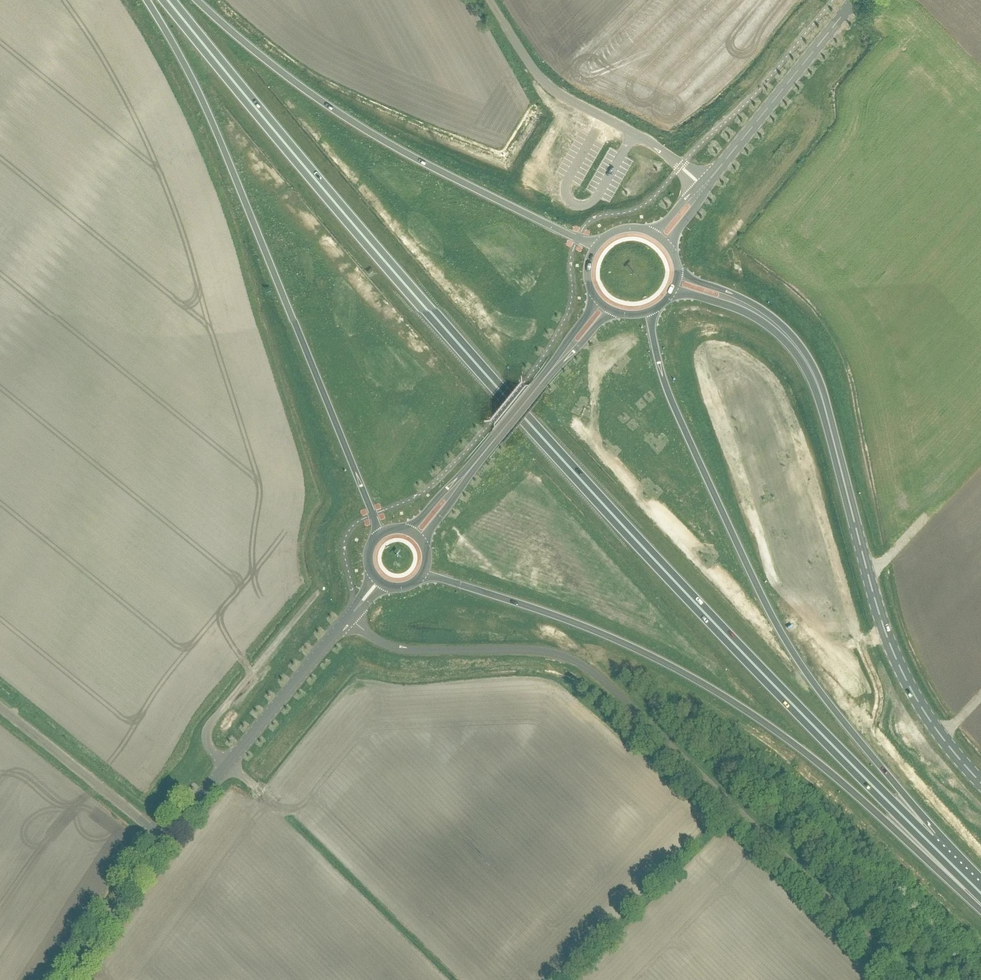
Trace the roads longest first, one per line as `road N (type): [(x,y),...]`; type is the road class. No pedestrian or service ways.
road 1 (trunk): [(928,841),(477,367),(170,0)]
road 2 (unclassified): [(912,979),(575,661),(530,651),(396,650),(349,618)]
road 3 (trunk): [(420,576),(559,617),(705,687),(804,752),(980,899)]
road 4 (trunk): [(928,841),(776,626),(663,383),(651,315)]
road 5 (trunk): [(149,0),(217,133),(377,536)]
road 6 (secondary): [(980,785),(898,667),(814,376),(794,344),(751,310)]
road 7 (trunk): [(598,243),(345,116),(198,0)]
road 8 (tertiary): [(167,842),(349,618)]
road 9 (unclassified): [(671,158),(550,88),(490,0)]
road 10 (tertiary): [(708,178),(854,0)]
road 11 (unclassified): [(167,842),(0,708)]
road 12 (tertiary): [(71,979),(167,842)]
road 13 (secondary): [(463,477),(547,376)]

